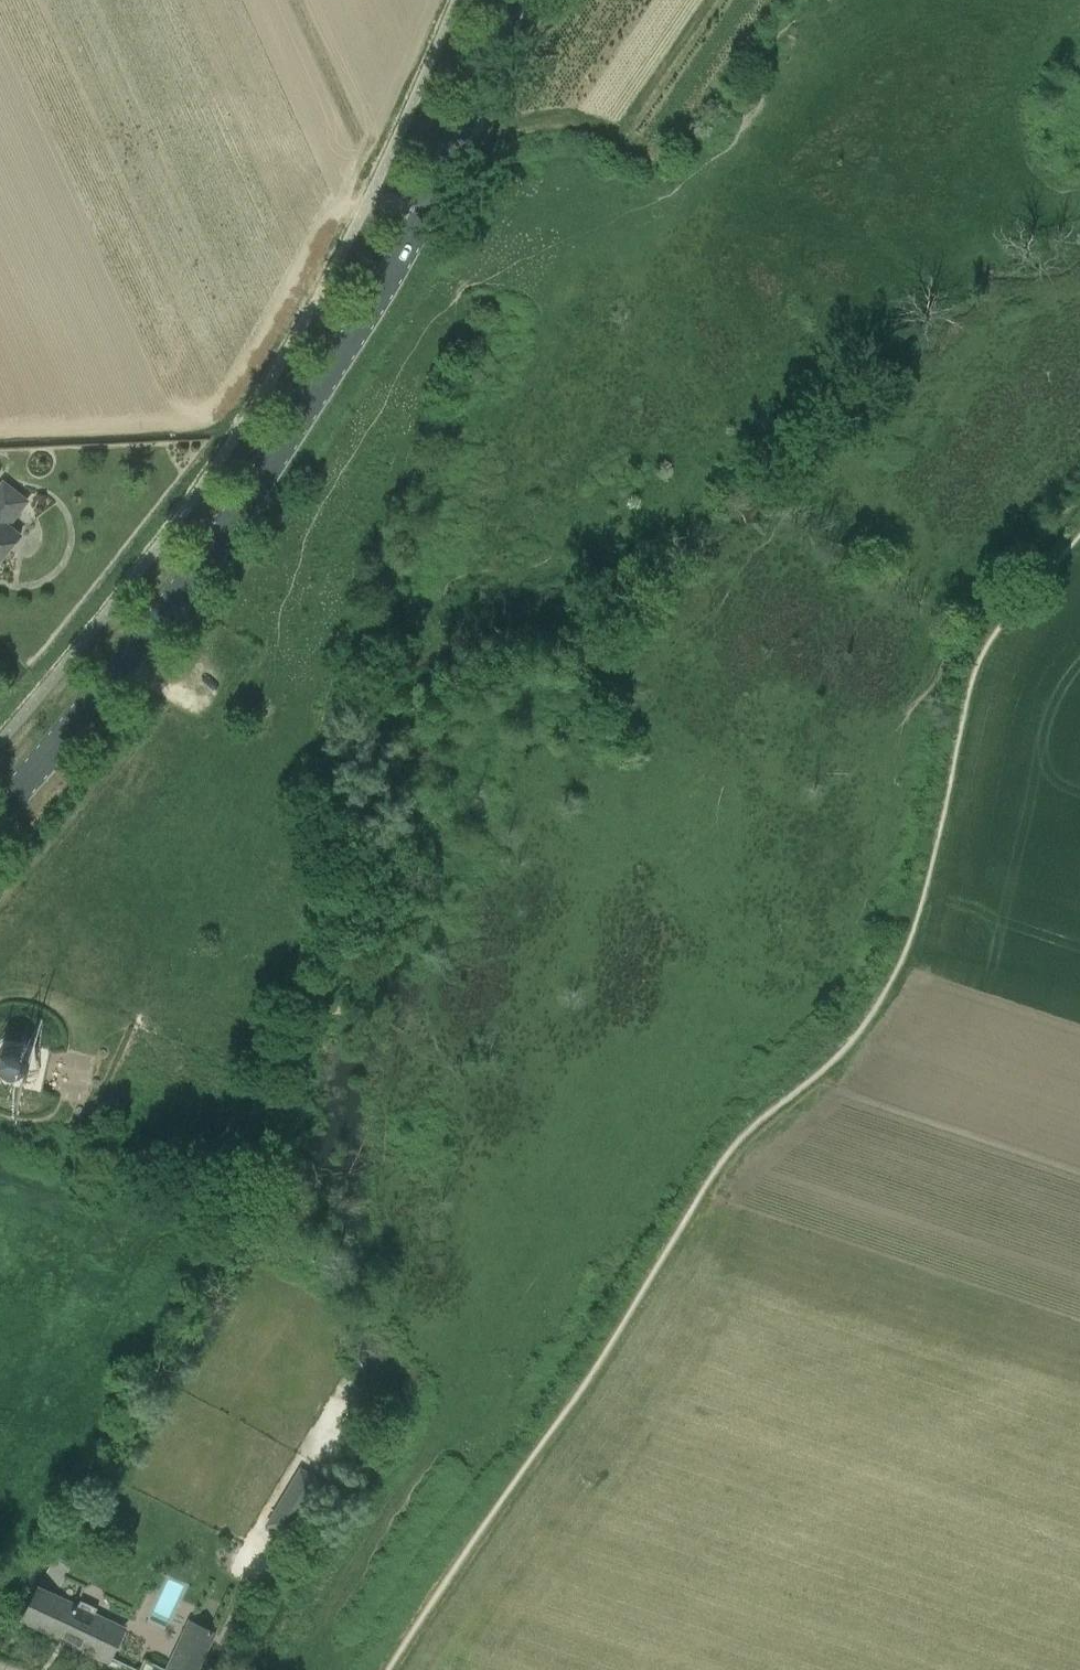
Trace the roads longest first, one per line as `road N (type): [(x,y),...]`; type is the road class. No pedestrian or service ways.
road 1 (tertiary): [(0,808),(202,563),(350,343),(417,226),(515,0)]

